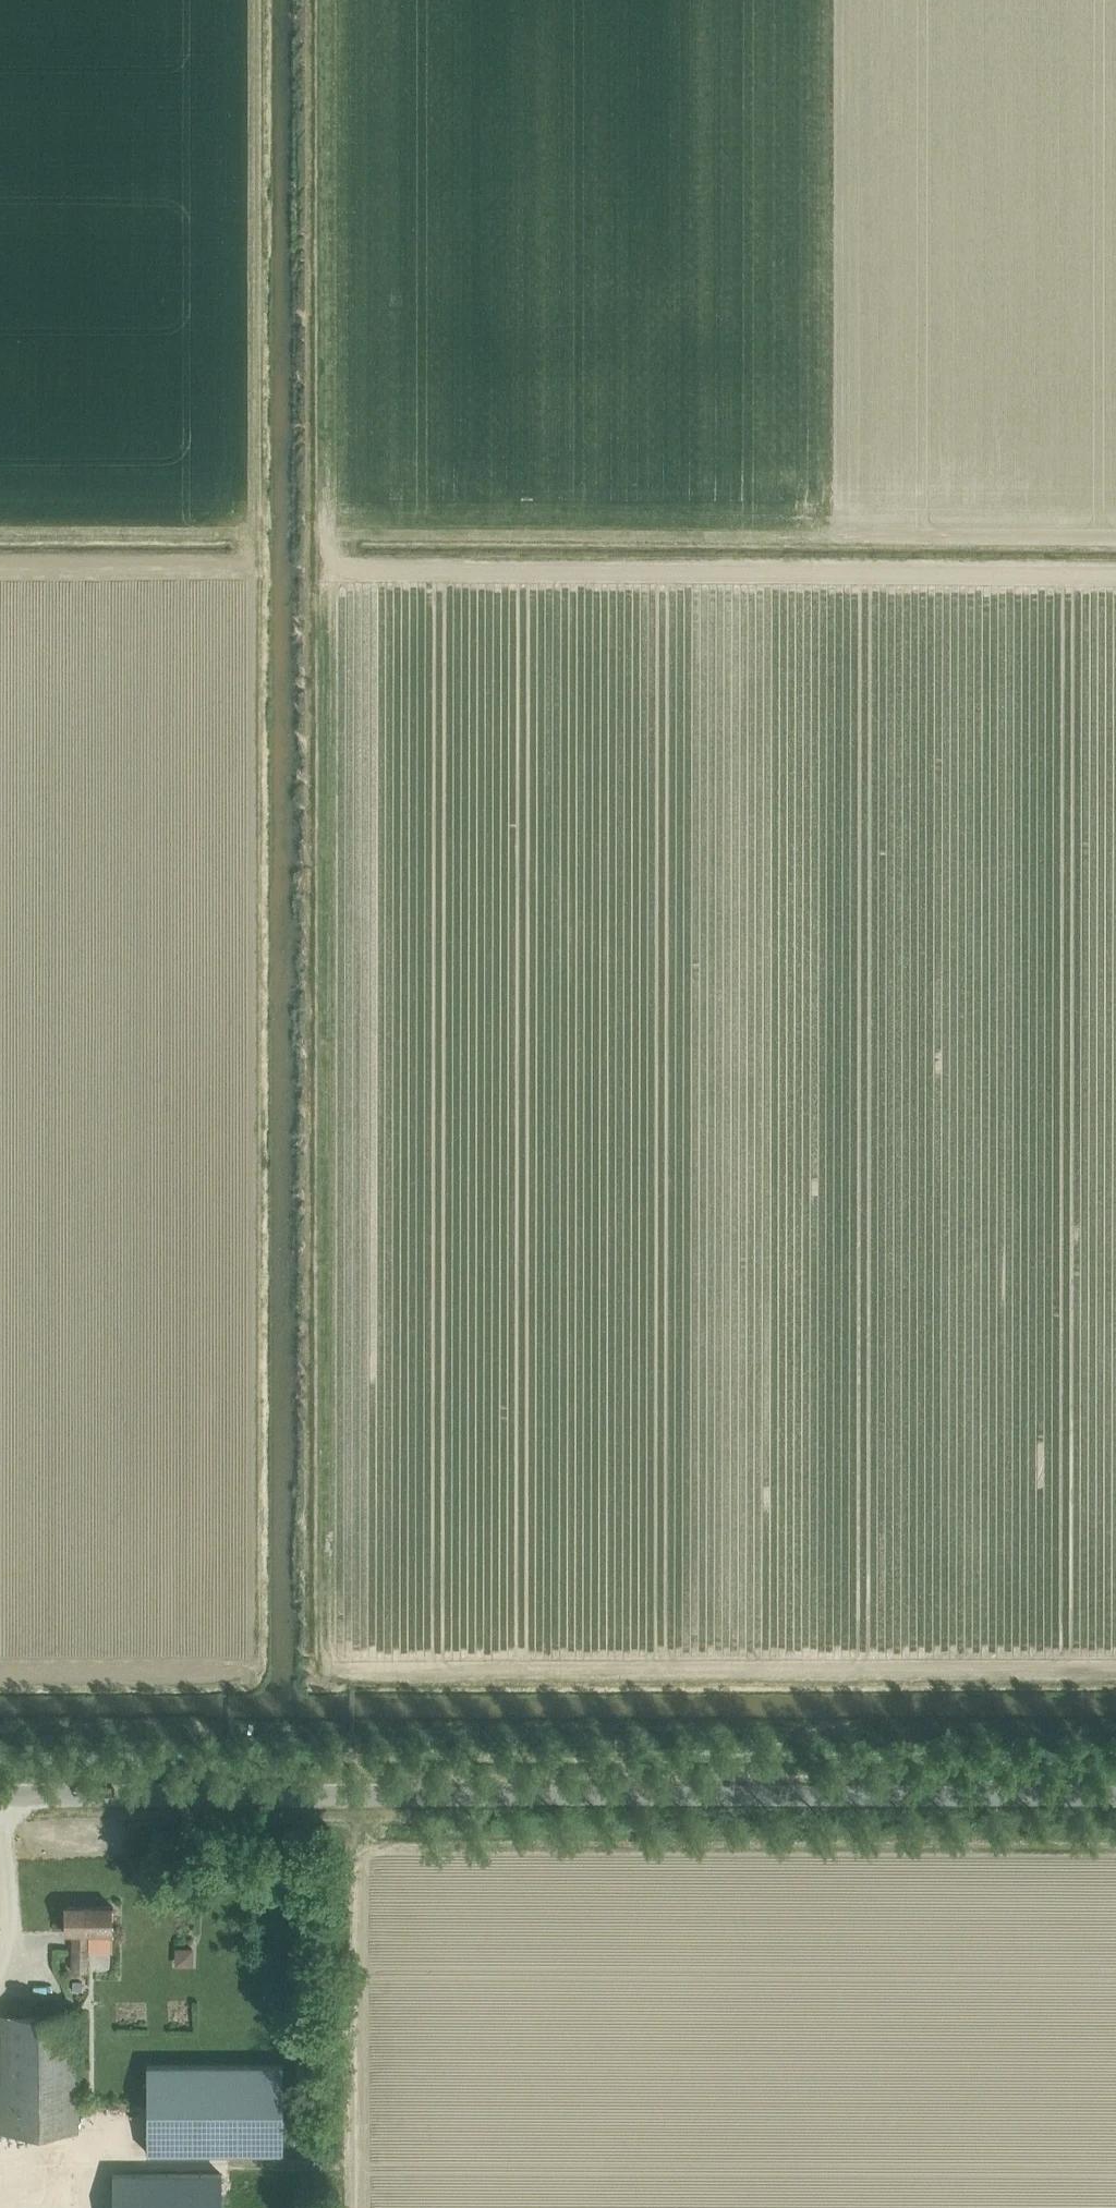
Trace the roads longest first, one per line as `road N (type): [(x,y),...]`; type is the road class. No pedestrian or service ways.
road 1 (unclassified): [(1115,1796),(0,1797)]

